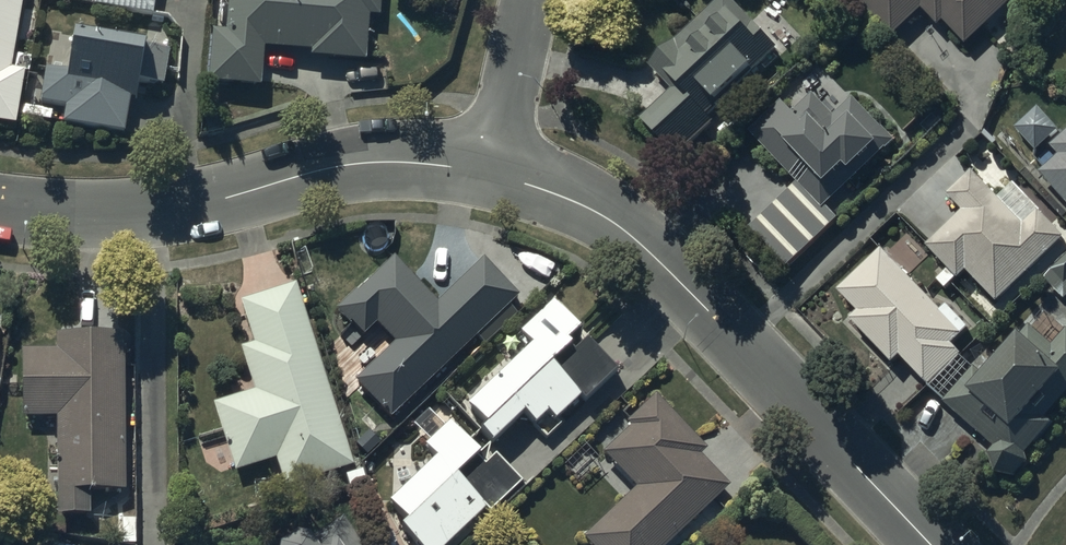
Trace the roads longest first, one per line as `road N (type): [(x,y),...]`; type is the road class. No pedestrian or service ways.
road 1 (residential): [(491,176),(530,184),(628,229),(935,544)]
road 2 (residential): [(0,207),(141,214),(380,161),(491,176)]
road 3 (residential): [(491,176),(529,0)]

